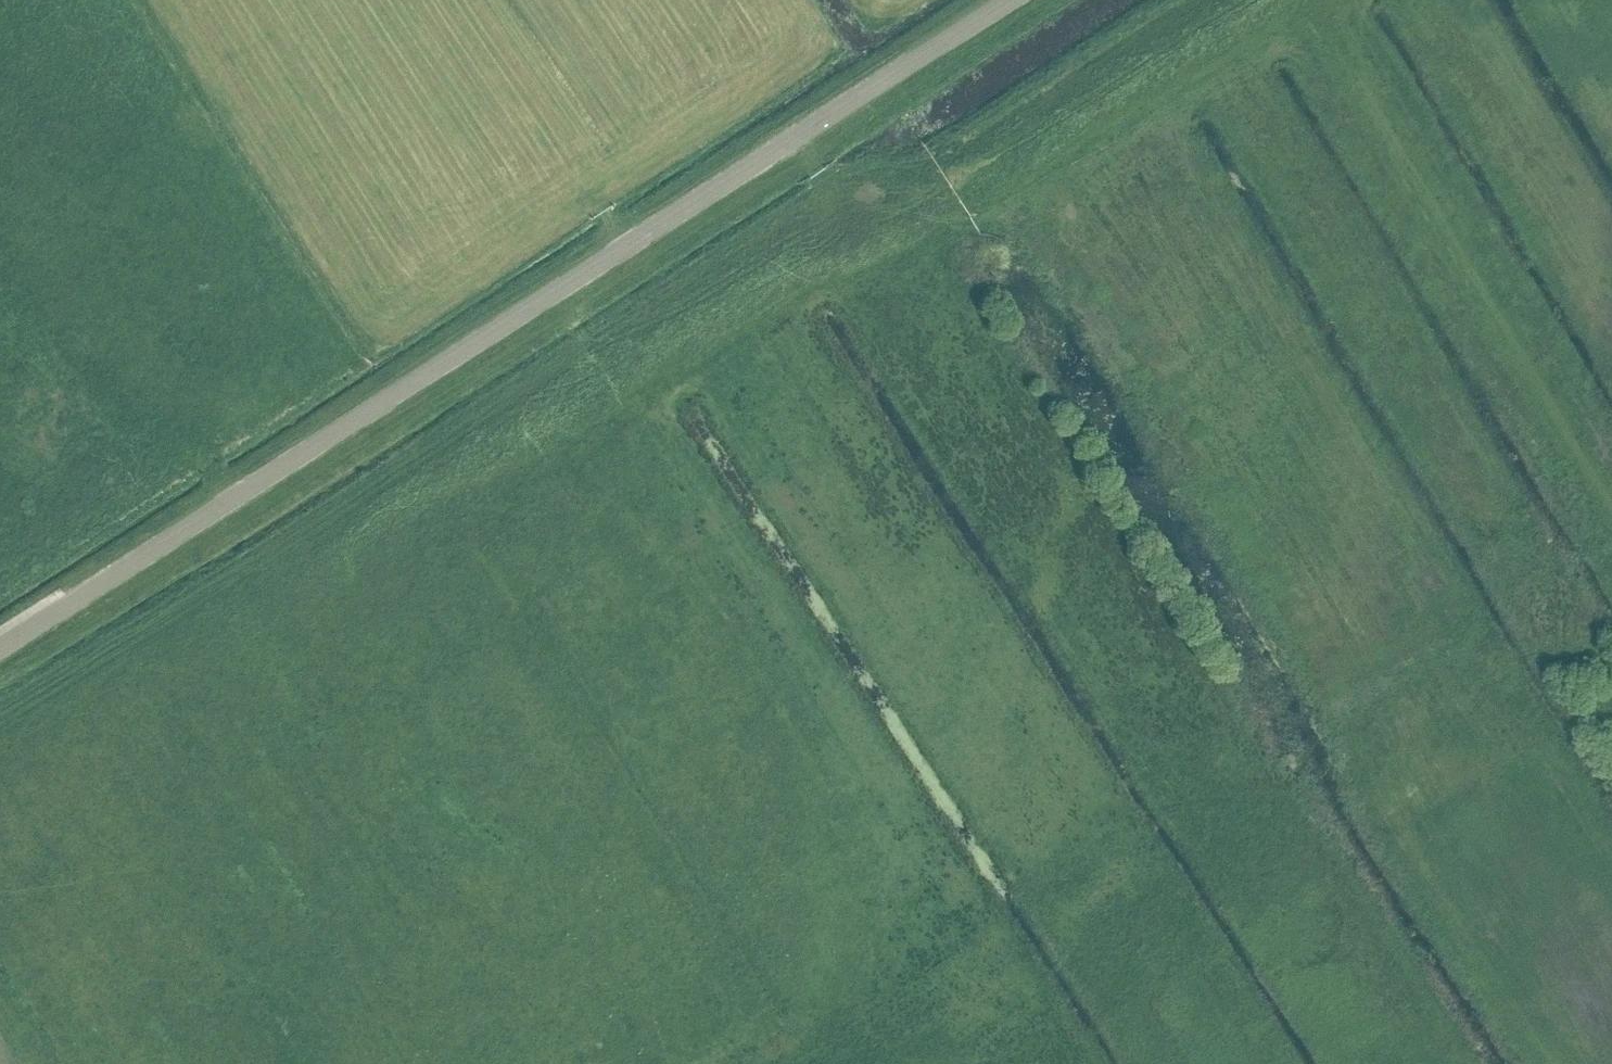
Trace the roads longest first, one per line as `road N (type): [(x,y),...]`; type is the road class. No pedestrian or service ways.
road 1 (unclassified): [(1005,0),(0,645)]

